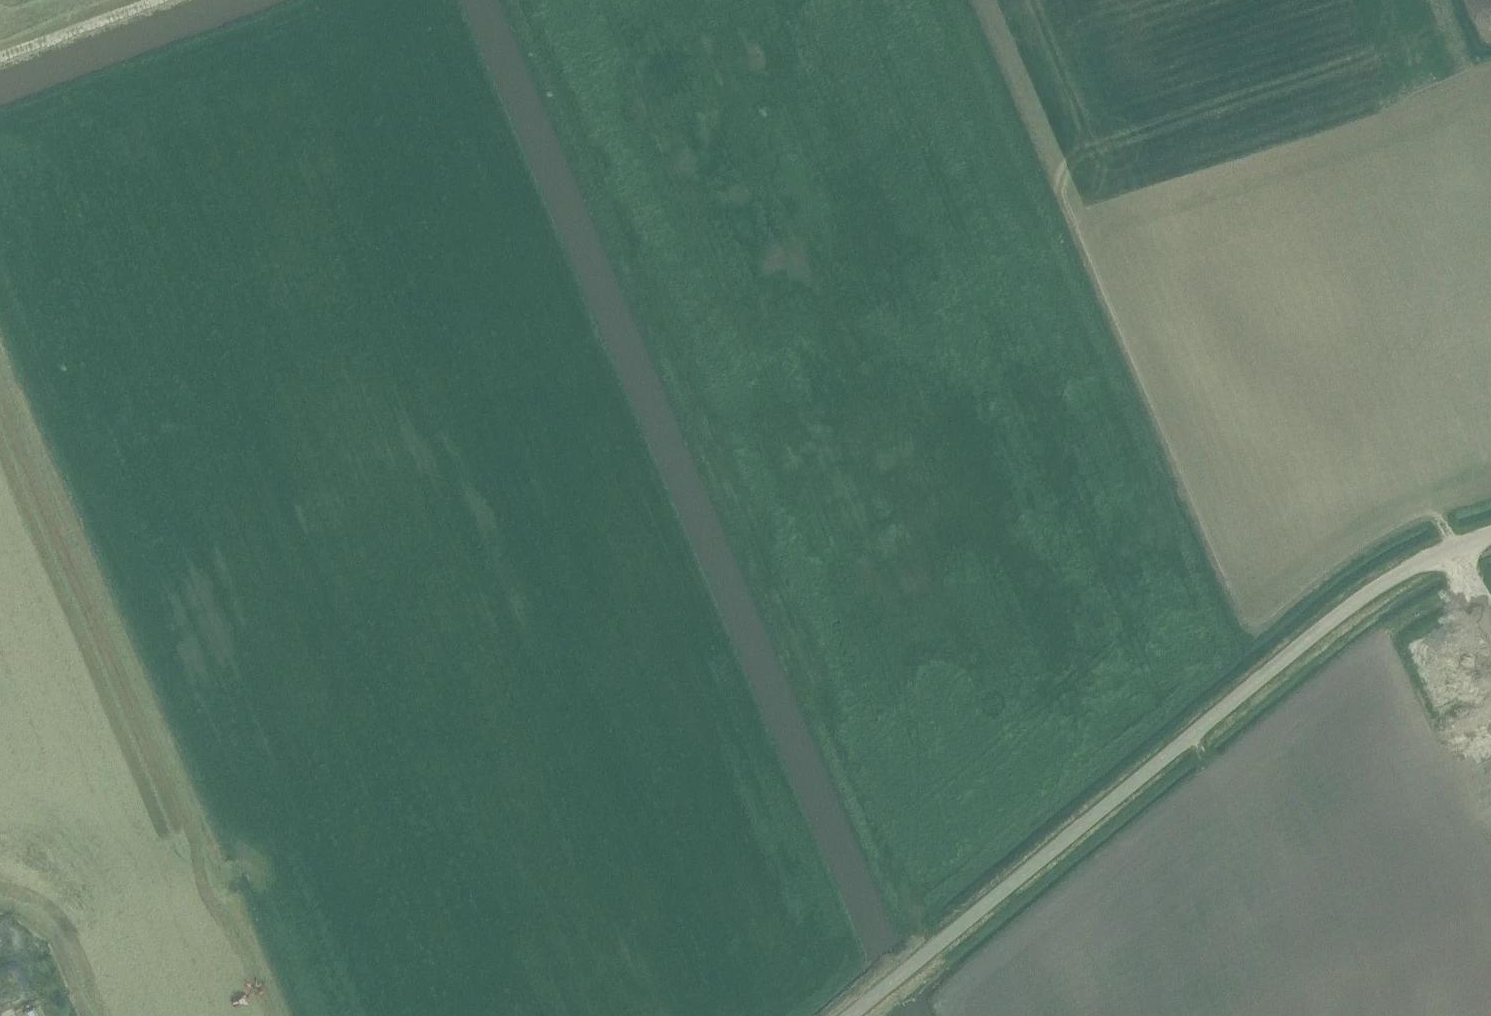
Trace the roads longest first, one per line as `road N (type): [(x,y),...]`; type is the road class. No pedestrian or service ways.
road 1 (unclassified): [(850,1015),(1352,604),(1429,559),(1490,535)]
road 2 (track): [(161,0),(0,60)]

